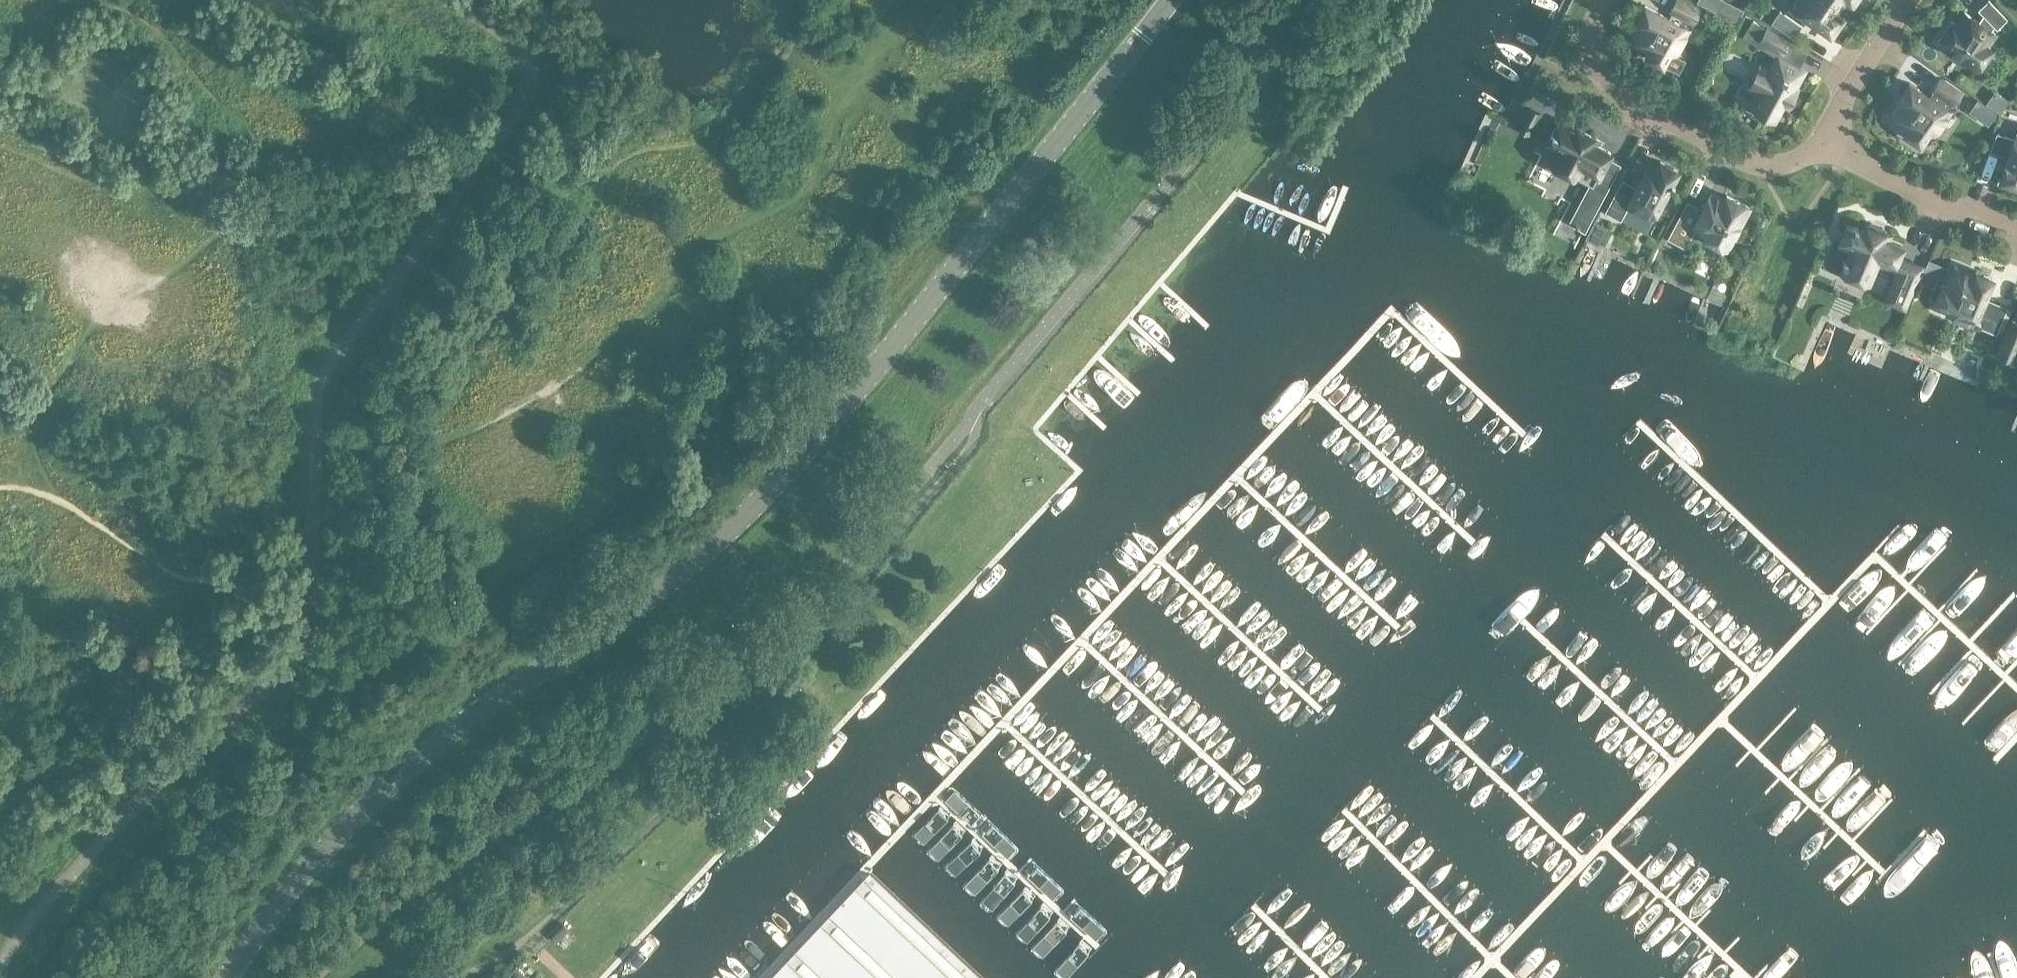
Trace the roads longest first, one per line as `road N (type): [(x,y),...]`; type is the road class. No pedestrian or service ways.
road 1 (secondary): [(217,977),(291,878),(470,717),(730,529),(870,373),(1171,0)]
road 2 (residential): [(1827,142),(1803,160),(1745,159),(1637,104),(1597,71),(1592,31),(1604,0)]
road 3 (residential): [(2016,228),(1919,193),(1827,142)]
road 4 (residential): [(1911,0),(1850,90),(1827,142)]

